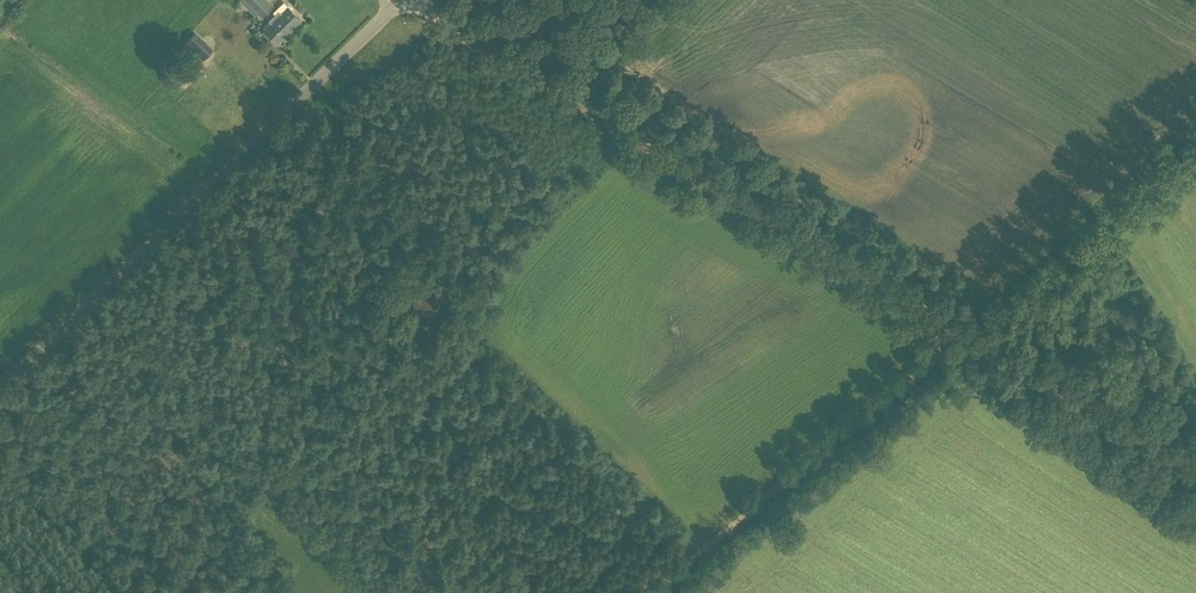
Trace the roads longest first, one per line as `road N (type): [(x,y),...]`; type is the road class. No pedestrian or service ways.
road 1 (track): [(964,332),(402,0)]
road 2 (unclassified): [(0,394),(402,0)]
road 3 (track): [(651,592),(964,332)]
road 4 (track): [(1195,470),(964,332)]

